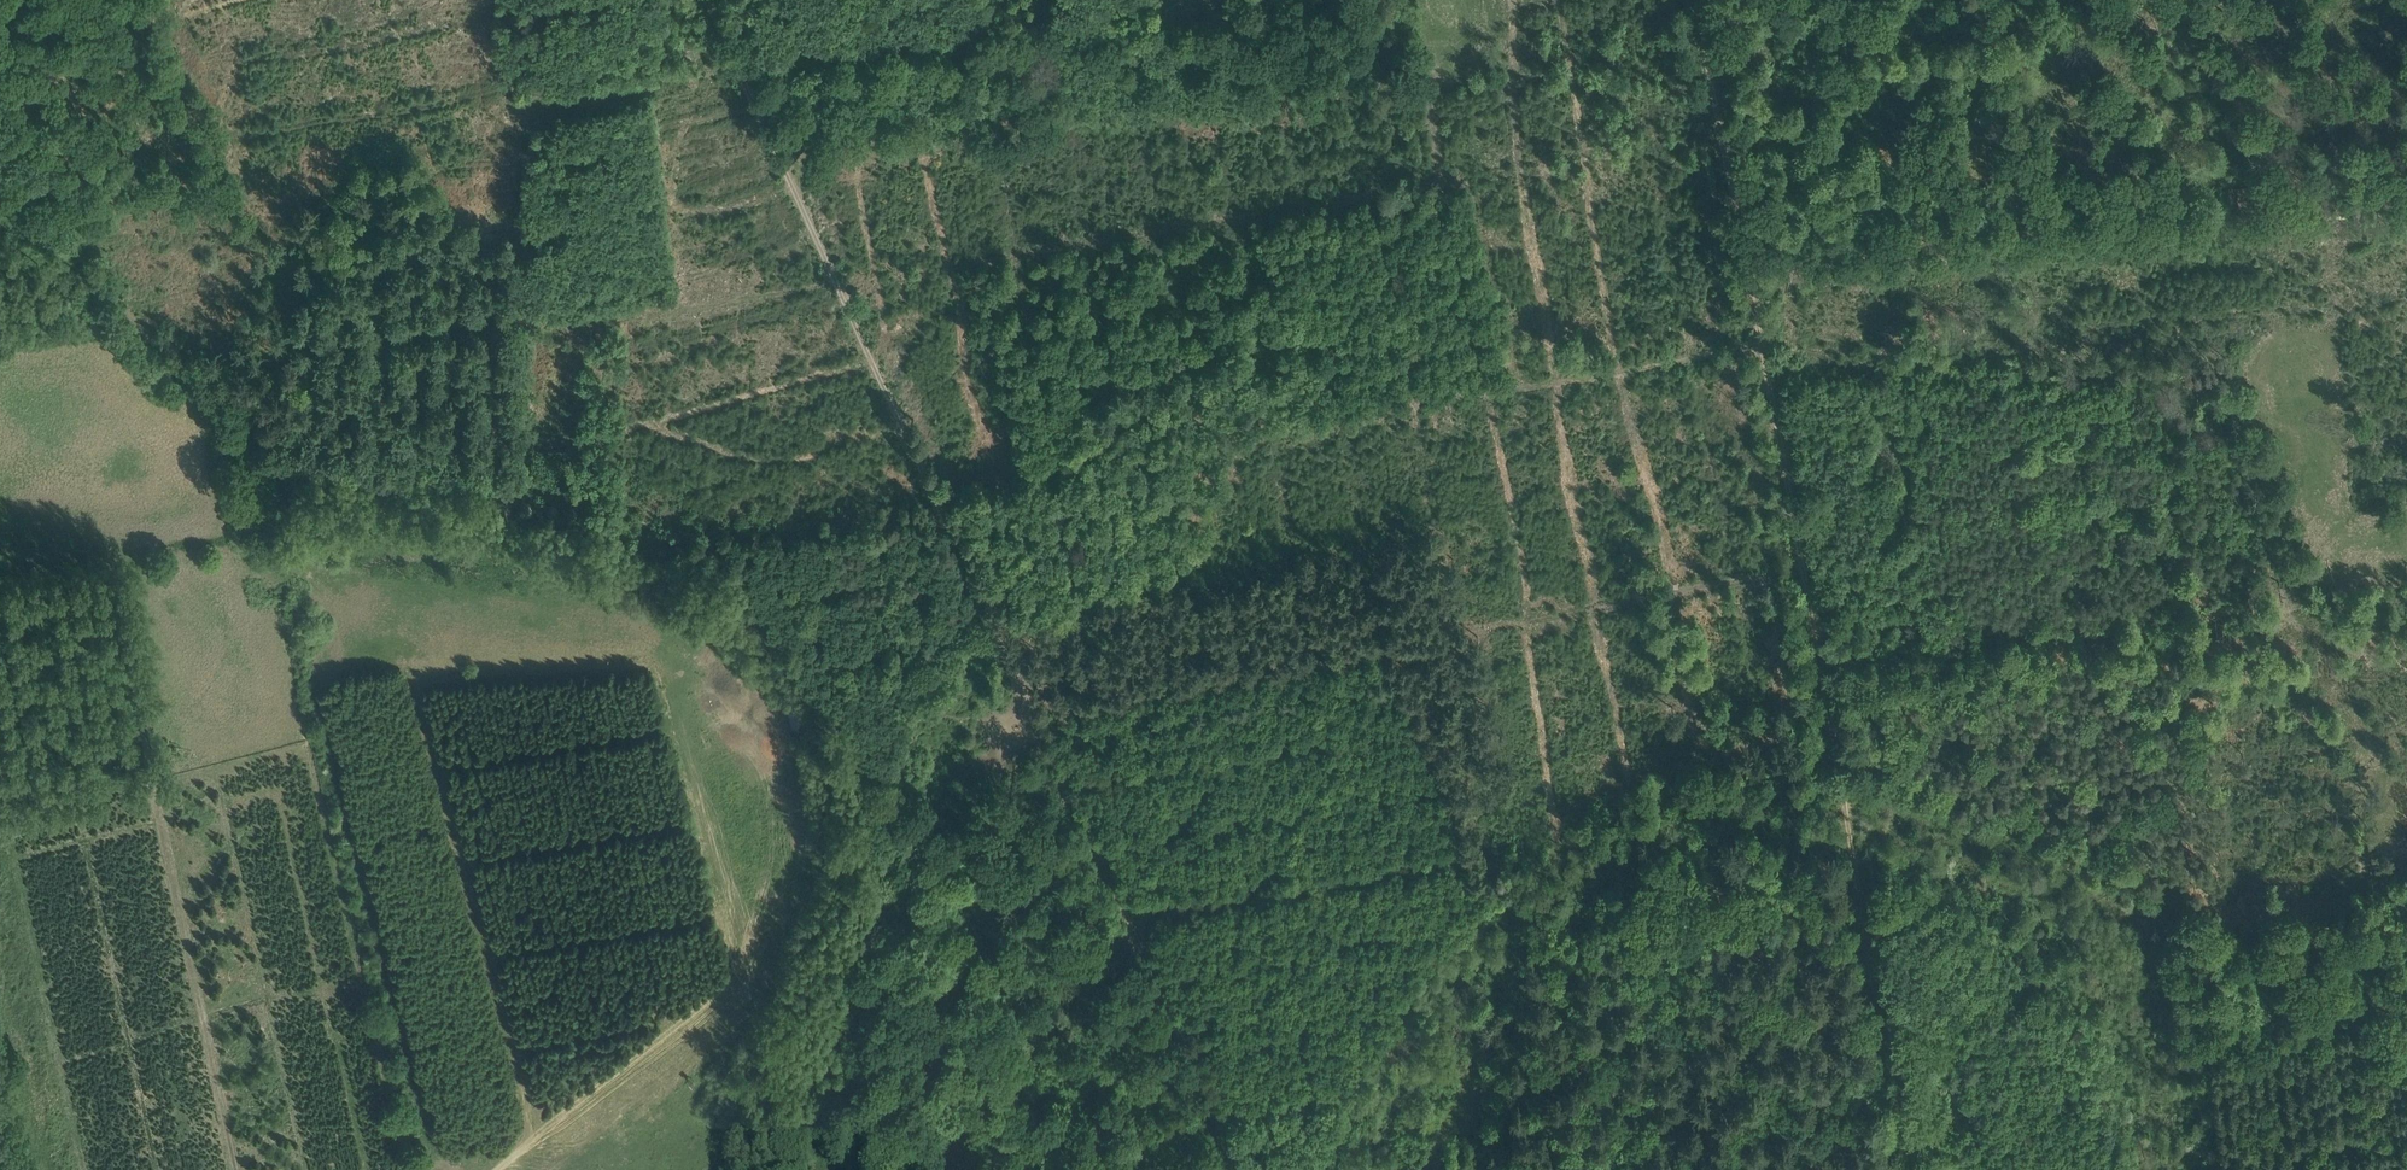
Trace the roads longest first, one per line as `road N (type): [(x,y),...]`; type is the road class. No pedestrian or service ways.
road 1 (track): [(1242,1169),(710,0)]
road 2 (track): [(1695,0),(1905,1169)]

